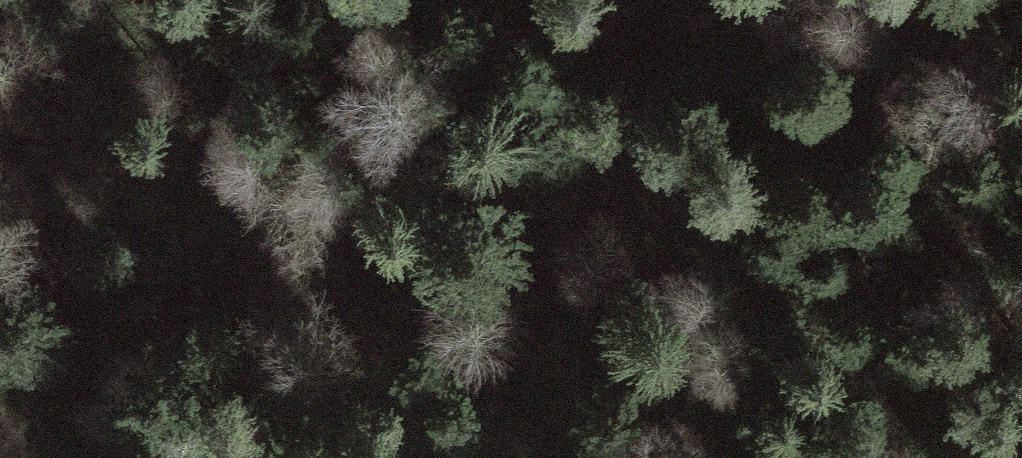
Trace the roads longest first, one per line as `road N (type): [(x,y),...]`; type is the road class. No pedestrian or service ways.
road 1 (track): [(389,457),(445,430),(495,381),(547,268),(504,146),(476,0)]
road 2 (track): [(547,268),(650,59),(664,0)]

